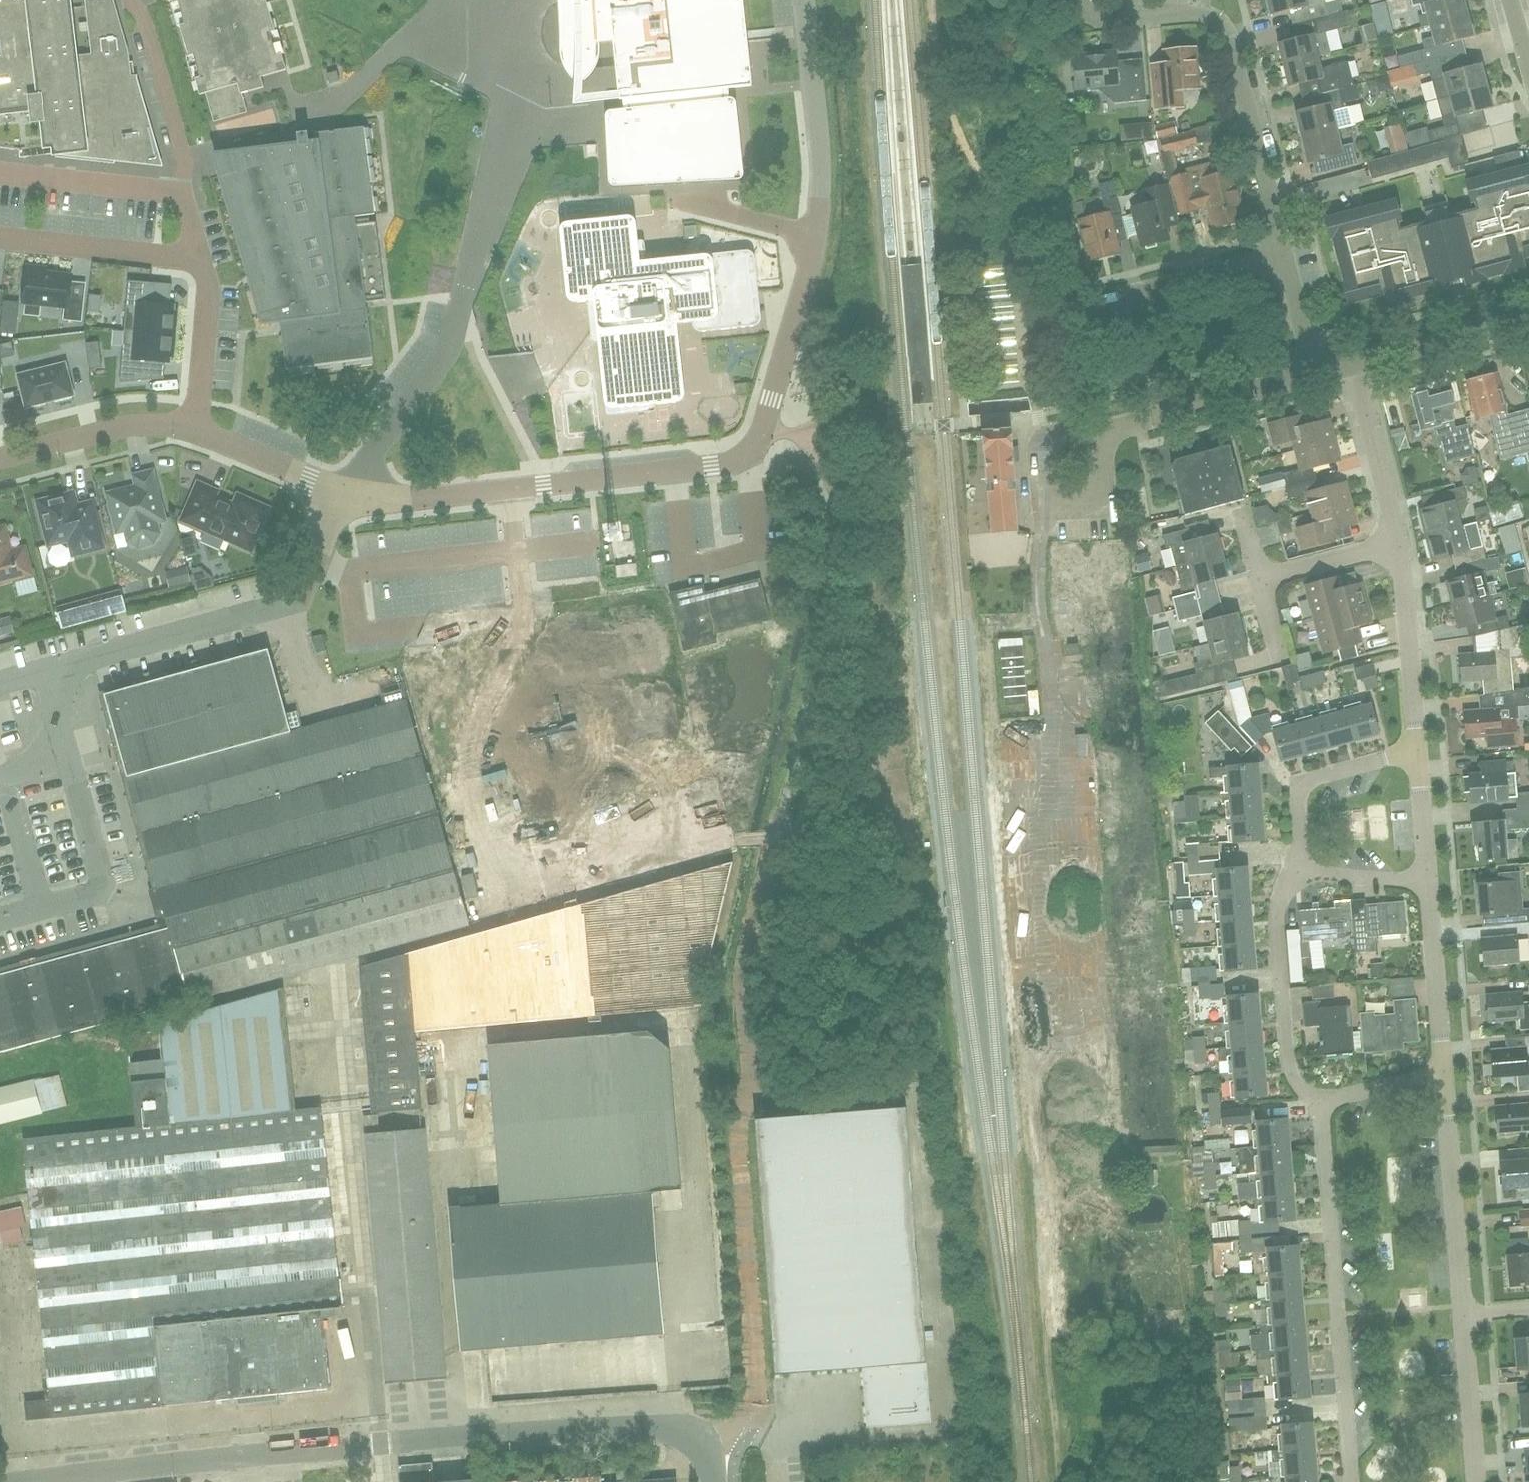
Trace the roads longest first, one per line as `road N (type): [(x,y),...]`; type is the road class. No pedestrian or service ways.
road 1 (track): [(1056,496),(1041,537),(1051,706),(1025,966),(1061,1481)]
road 2 (residential): [(344,495),(411,499),(713,466),(755,443),(817,215),(819,135),(804,0)]
road 3 (residential): [(703,1438),(671,1426),(464,1437),(48,1481)]
road 4 (residential): [(344,495),(460,317),(506,136),(492,0)]
road 5 (residential): [(1286,255),(1228,25),(1212,12),(1101,20),(1078,0)]
road 6 (residential): [(1352,1481),(1319,1098)]
road 7 (residential): [(1319,1098),(1297,1079),(1283,1030),(1279,902),(1294,871)]
road 8 (residential): [(1462,1312),(1445,1080)]
road 9 (residential): [(1096,429),(1316,374)]
road 10 (residential): [(1418,751),(1397,541)]
road 11 (residential): [(1294,871),(1307,780),(1418,751)]
road 12 (residential): [(0,459),(145,423),(199,434)]
road 13 (residential): [(201,265),(0,240)]
road 14 (residential): [(1445,1080),(1428,882)]
road 15 (residential): [(133,0),(147,21),(183,149),(184,189)]
road 16 (residential): [(1098,302),(1286,255)]
road 17 (residential): [(184,189),(0,171)]
road 18 (residential): [(1397,541),(1353,363)]
road 19 (residential): [(1353,363),(1528,316)]
road 20 (residential): [(1480,1481),(1462,1312)]
road 21 (residential): [(199,434),(207,299),(201,265)]
road 22 (residential): [(1096,429),(1104,473),(1095,490),(1075,498),(1049,486),(1042,437)]
road 23 (residential): [(199,434),(344,495)]
road 24 (residential): [(1260,578),(1397,541)]
road 25 (residential): [(1428,882),(1294,871)]
road 26 (residential): [(1428,882),(1418,751)]
road 27 (residential): [(1319,1098),(1445,1080)]
road 28 (residential): [(1316,374),(1286,255)]

